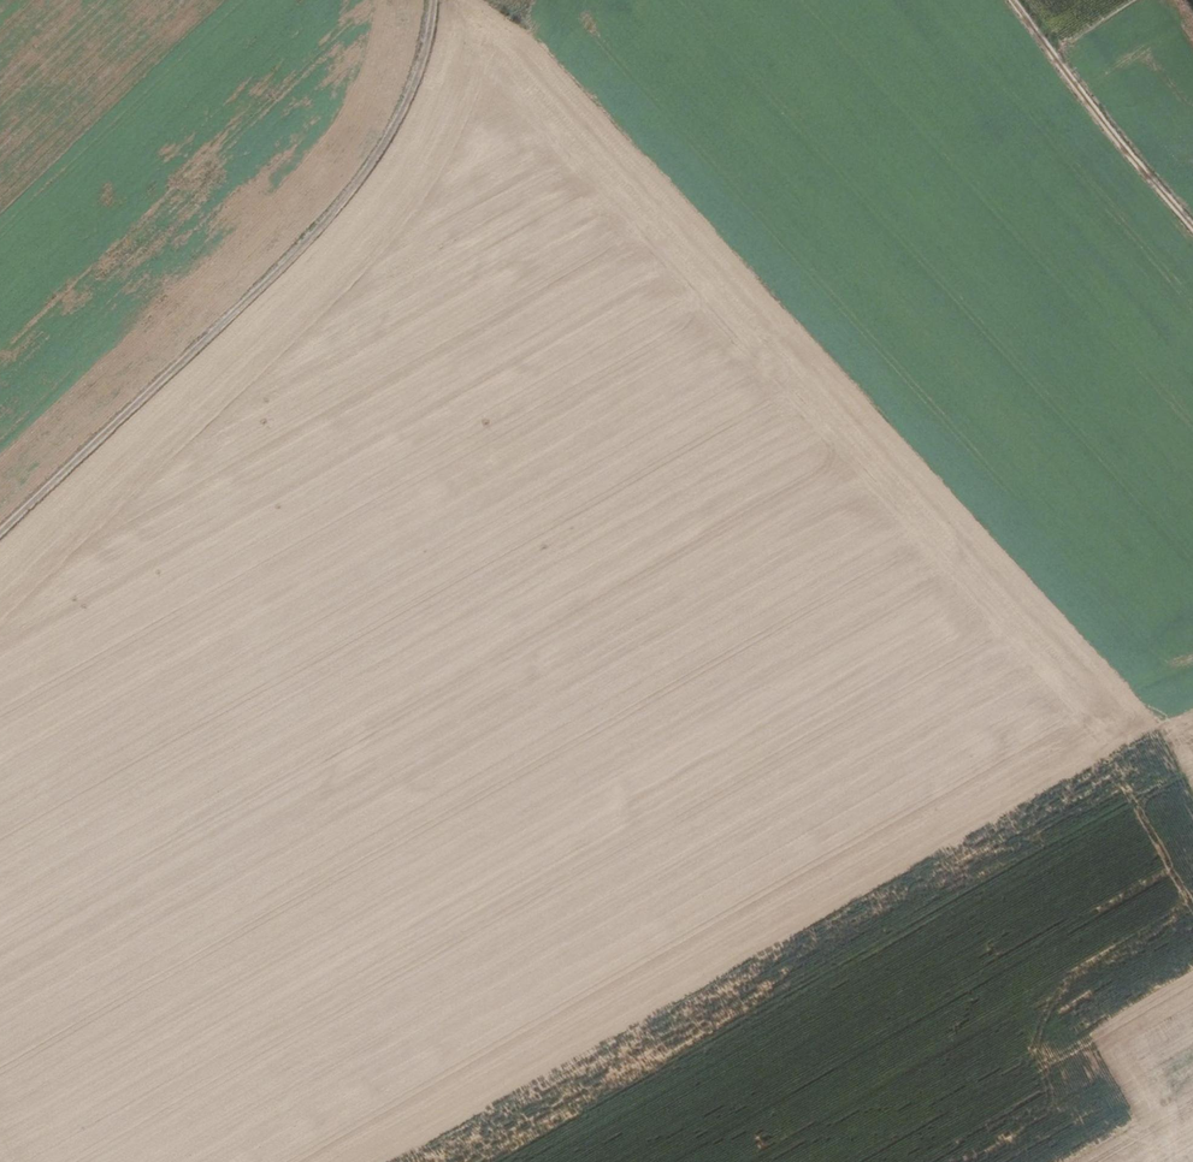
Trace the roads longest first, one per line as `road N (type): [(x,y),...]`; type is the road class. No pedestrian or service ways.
road 1 (track): [(0,538),(313,239),(384,140),(425,58),(432,0)]
road 2 (track): [(1014,0),(1192,238)]

